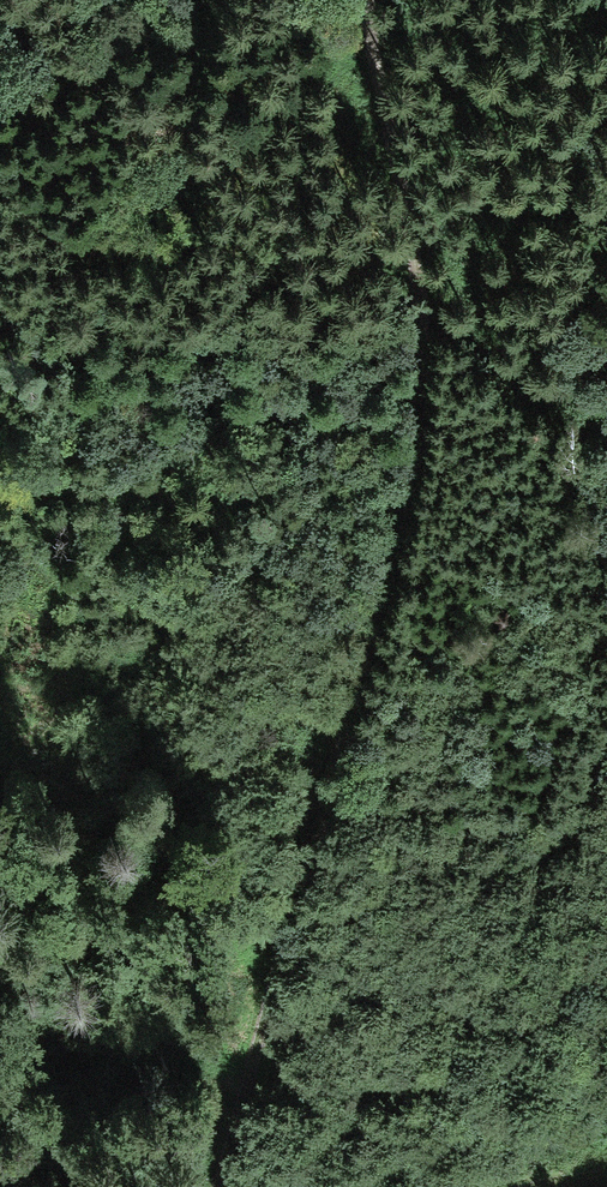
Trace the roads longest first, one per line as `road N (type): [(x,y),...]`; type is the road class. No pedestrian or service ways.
road 1 (track): [(415,0),(424,250),(422,382),(410,469),(213,1186)]
road 2 (track): [(465,0),(606,24)]

